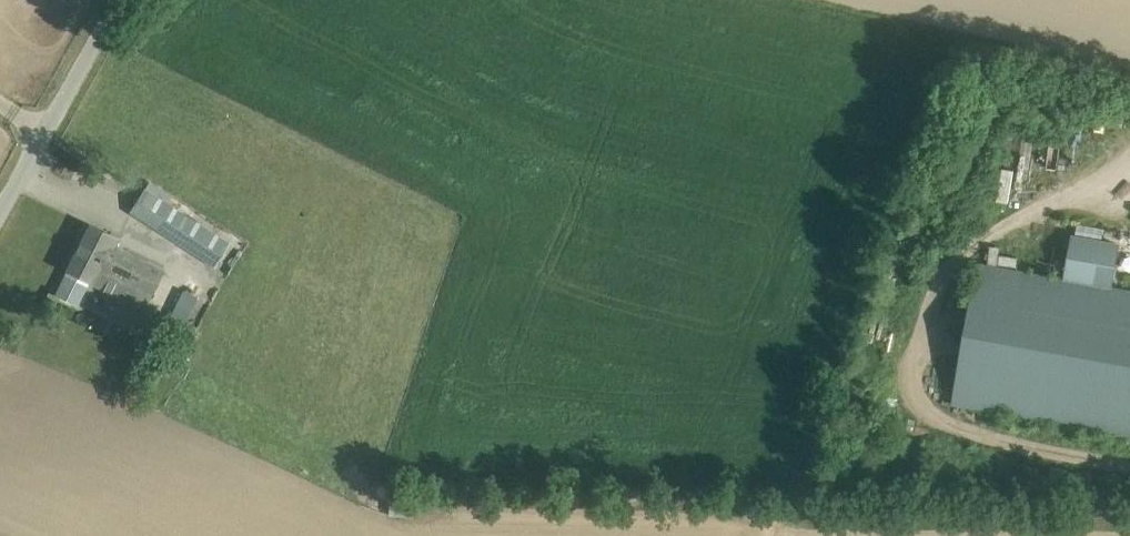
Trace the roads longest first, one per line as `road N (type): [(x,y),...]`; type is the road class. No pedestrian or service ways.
road 1 (unclassified): [(0,209),(115,0)]

